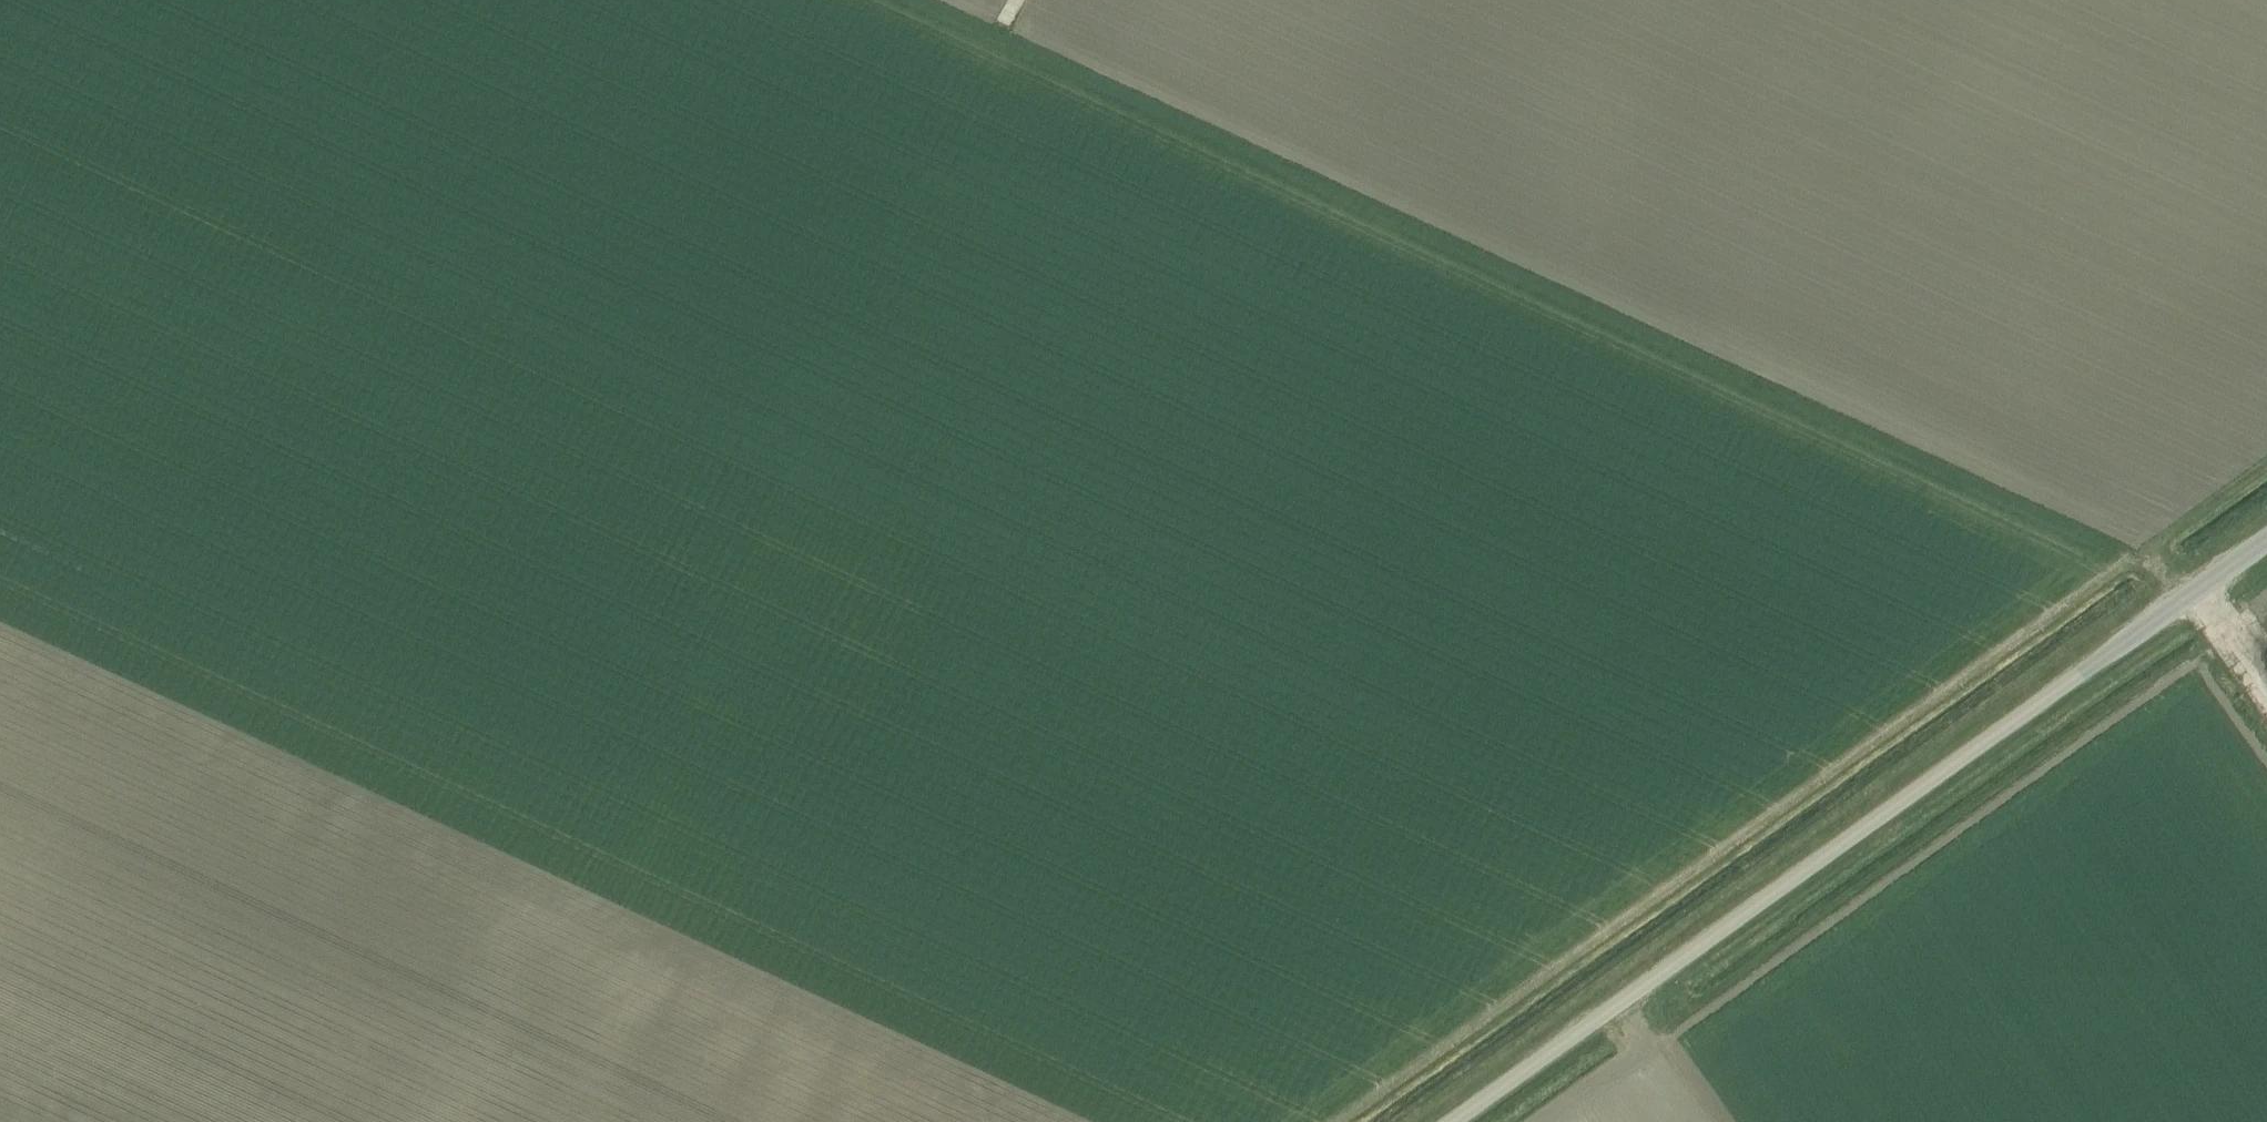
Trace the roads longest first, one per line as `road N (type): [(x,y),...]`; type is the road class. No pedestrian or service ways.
road 1 (unclassified): [(1447,1121),(2177,608)]
road 2 (unclassified): [(2266,735),(2177,608)]

